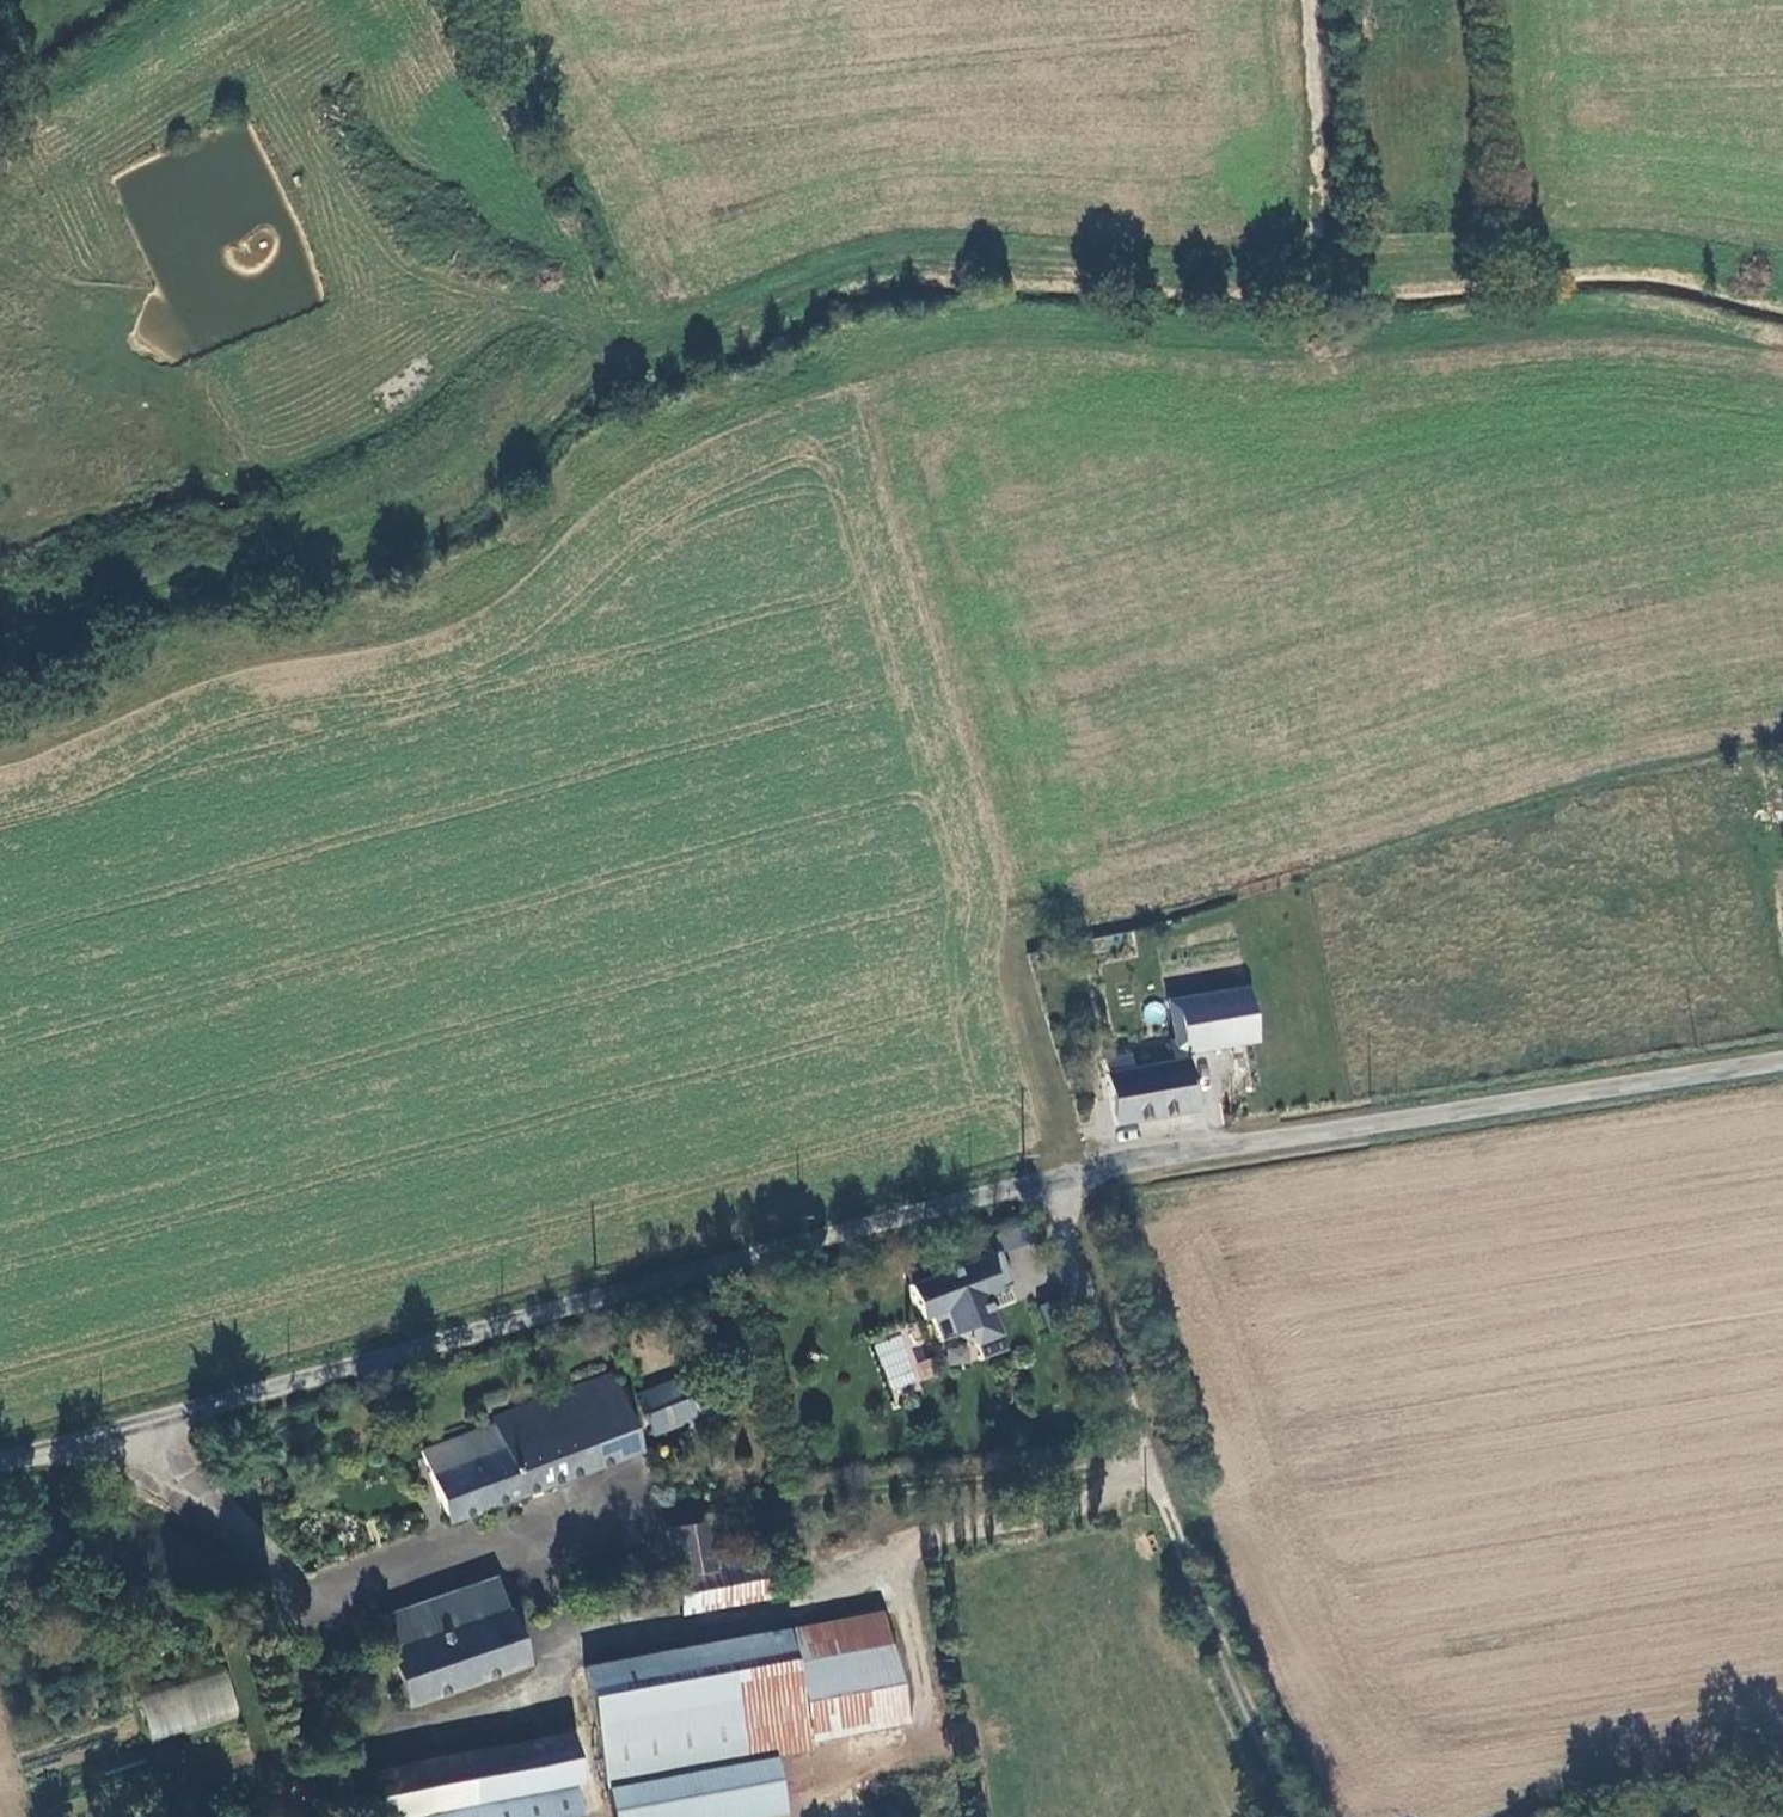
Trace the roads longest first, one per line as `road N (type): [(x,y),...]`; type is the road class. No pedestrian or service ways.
road 1 (unclassified): [(0,1463),(1160,1156),(1782,1060)]
road 2 (track): [(1308,0),(1317,230),(1299,261),(1237,275),(906,264),(850,279),(619,359),(556,400),(442,508),(360,545),(126,595),(0,641)]
road 3 (track): [(1059,1181),(1147,1468),(1297,1816)]
road 4 (track): [(860,1579),(922,1540),(1108,1495),(1147,1468)]

